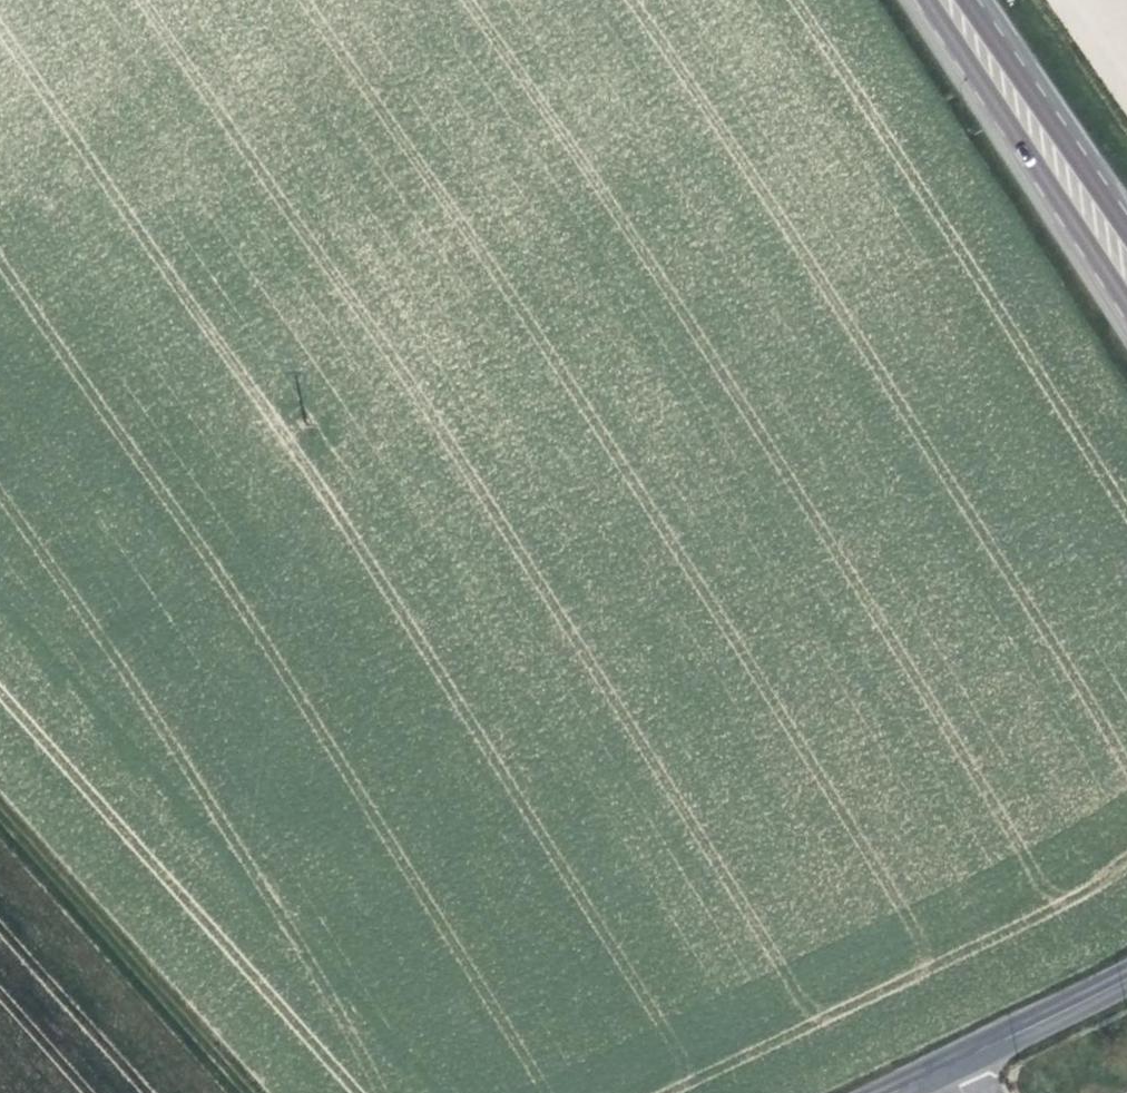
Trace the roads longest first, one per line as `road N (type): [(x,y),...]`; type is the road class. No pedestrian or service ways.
road 1 (track): [(257,1092),(0,801)]
road 2 (tertiary): [(898,1092),(1126,980)]
road 3 (primary): [(1020,106),(1126,302)]
road 4 (primary): [(1126,237),(1020,106)]
road 5 (primary): [(1020,106),(948,0)]

